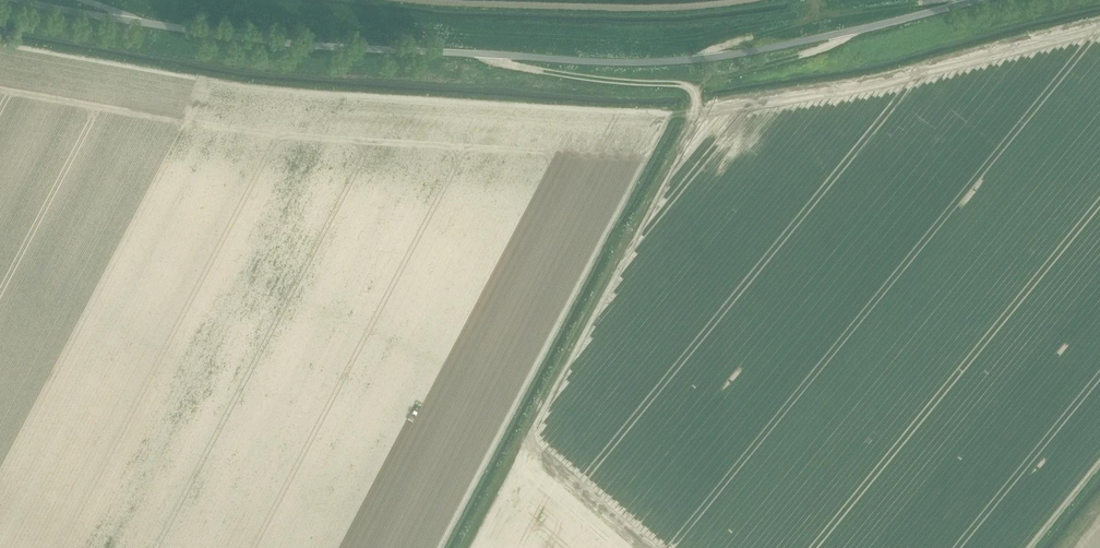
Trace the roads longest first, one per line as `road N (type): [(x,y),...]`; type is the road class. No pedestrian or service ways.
road 1 (unclassified): [(22,0),(286,43),(655,62),(777,46),(978,0)]
road 2 (track): [(459,547),(697,96),(687,85),(523,68),(480,54)]
road 3 (track): [(842,33),(694,89)]

